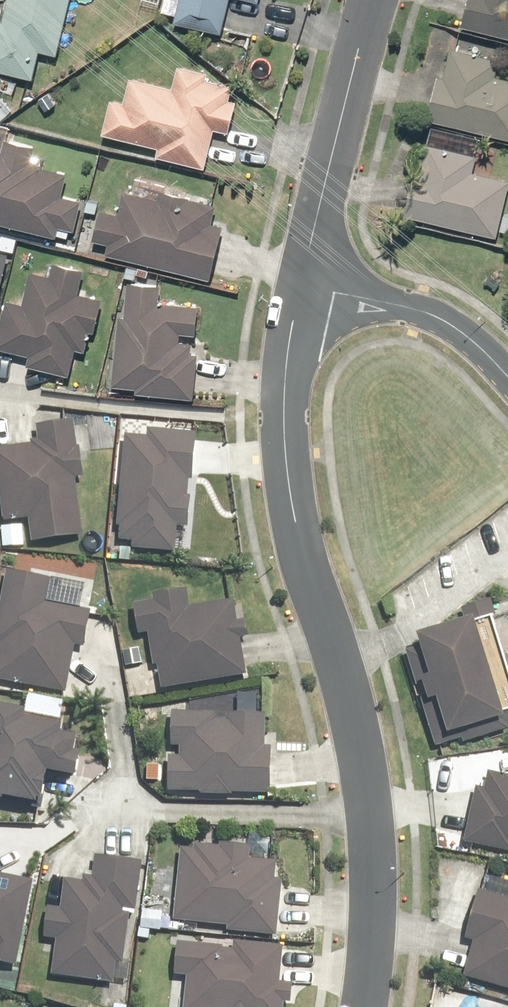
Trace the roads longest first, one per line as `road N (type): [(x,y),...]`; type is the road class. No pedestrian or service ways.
road 1 (residential): [(363,826),(285,457),(286,364),(299,286)]
road 2 (residential): [(363,826),(134,822),(111,672)]
road 3 (residential): [(299,286),(377,0)]
road 4 (residential): [(299,286),(403,306),(454,326),(507,379)]
road 5 (residential): [(361,1006),(370,909),(363,826)]

